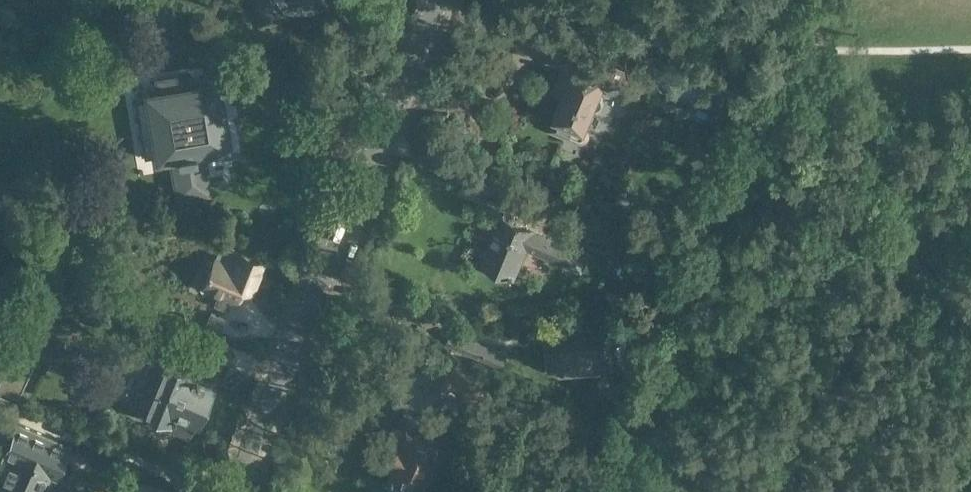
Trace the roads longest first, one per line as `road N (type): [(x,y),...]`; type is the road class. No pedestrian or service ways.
road 1 (secondary): [(232,491),(440,0)]

